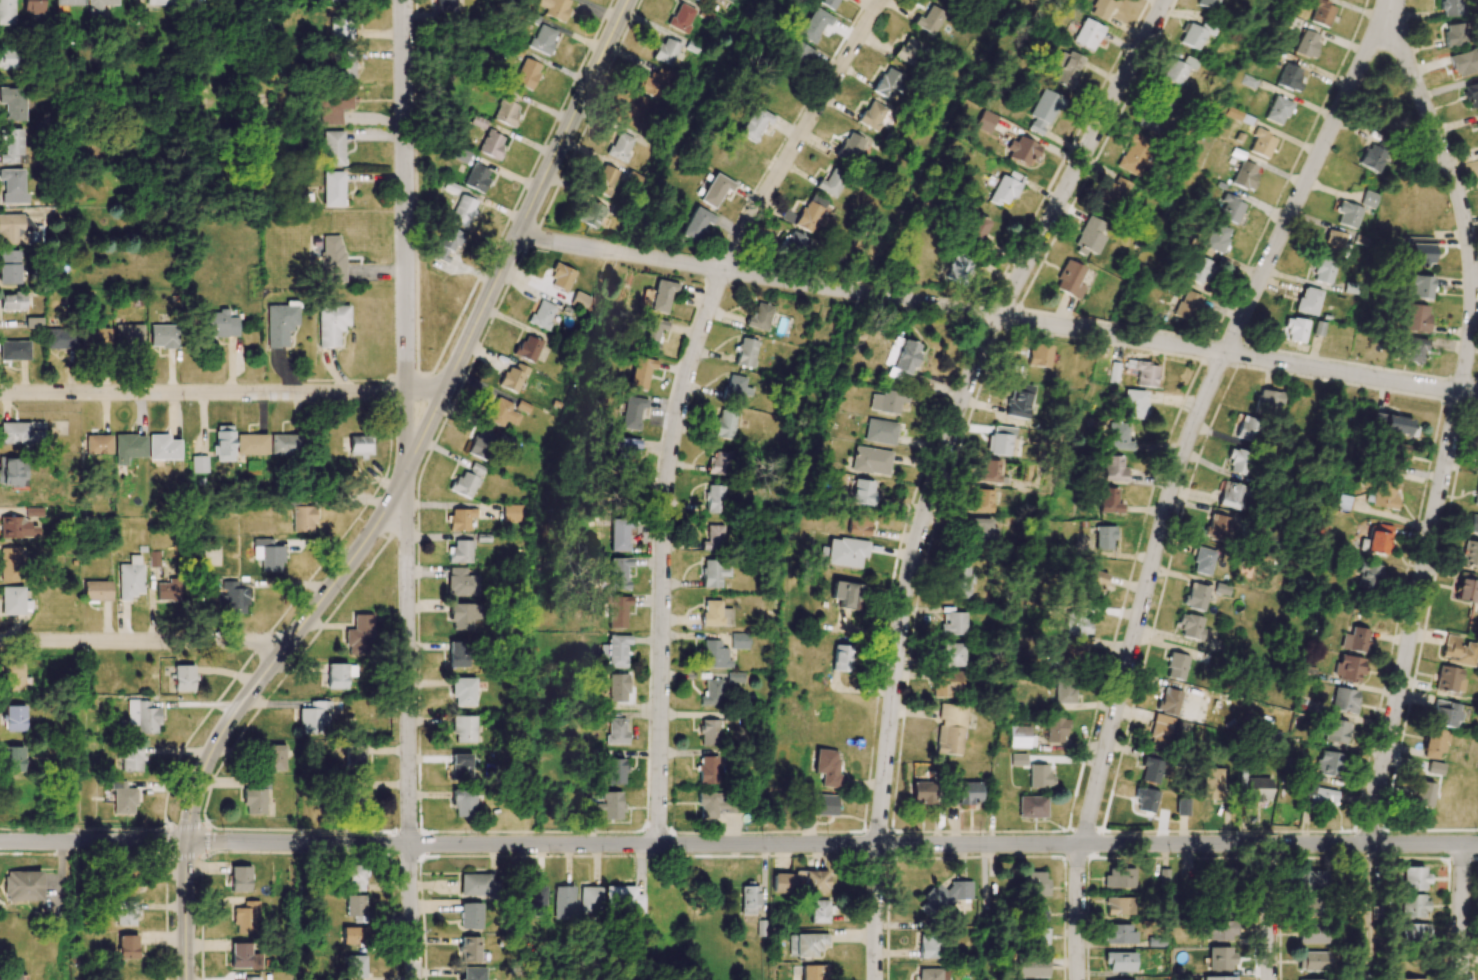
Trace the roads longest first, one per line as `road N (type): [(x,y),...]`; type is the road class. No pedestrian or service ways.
road 1 (tertiary): [(1477,844),(189,843)]
road 2 (residential): [(876,979),(877,845),(899,634),(927,506),(986,335),(1165,0)]
road 3 (residential): [(1477,393),(517,237)]
road 4 (residential): [(1082,845),(1182,457),(1363,63),(1389,23),(1392,0)]
road 5 (residential): [(659,845),(665,515),(696,344),(735,250),(882,0)]
road 6 (residential): [(1367,844),(1471,314),(1458,194),(1389,23)]
road 7 (residential): [(414,979),(401,490)]
road 8 (secondary): [(627,0),(454,371),(424,393)]
road 9 (residential): [(424,393),(0,394)]
road 10 (secondary): [(401,490),(221,736),(202,773),(189,843)]
road 11 (tertiary): [(424,393),(406,359),(403,0)]
road 12 (residential): [(288,645),(0,641)]
road 13 (tertiary): [(189,843),(0,842)]
road 14 (secondary): [(187,979),(189,843)]
road 15 (residential): [(1270,979),(1270,844)]
road 16 (residential): [(1462,979),(1462,844)]
road 17 (residential): [(1077,979),(1082,845)]

